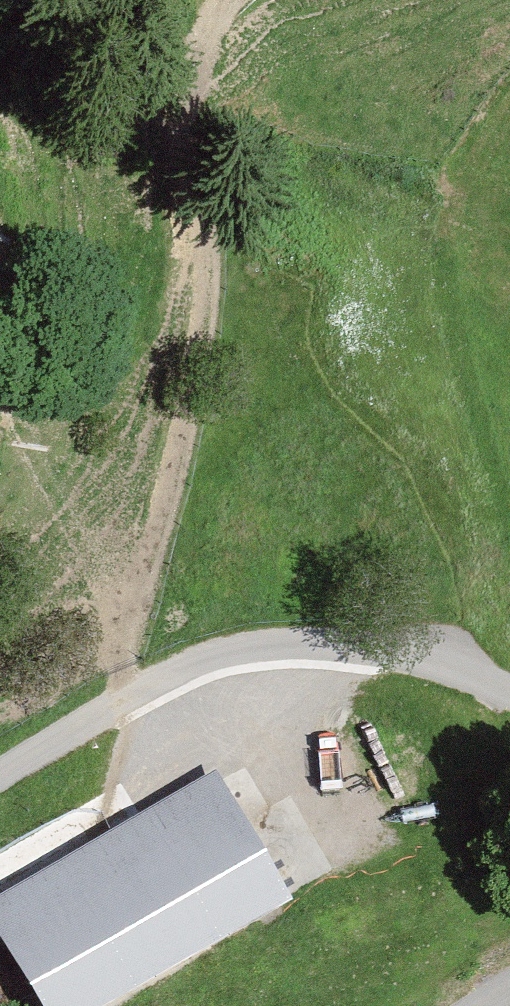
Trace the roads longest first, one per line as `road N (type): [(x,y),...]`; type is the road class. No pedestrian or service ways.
road 1 (track): [(128,695),(137,610),(206,321),(208,258),(185,118),(190,73),(228,0)]
road 2 (unclassified): [(0,776),(170,672),(278,642),(408,649),(509,693)]
road 3 (track): [(128,695),(102,567),(25,425),(0,316)]

